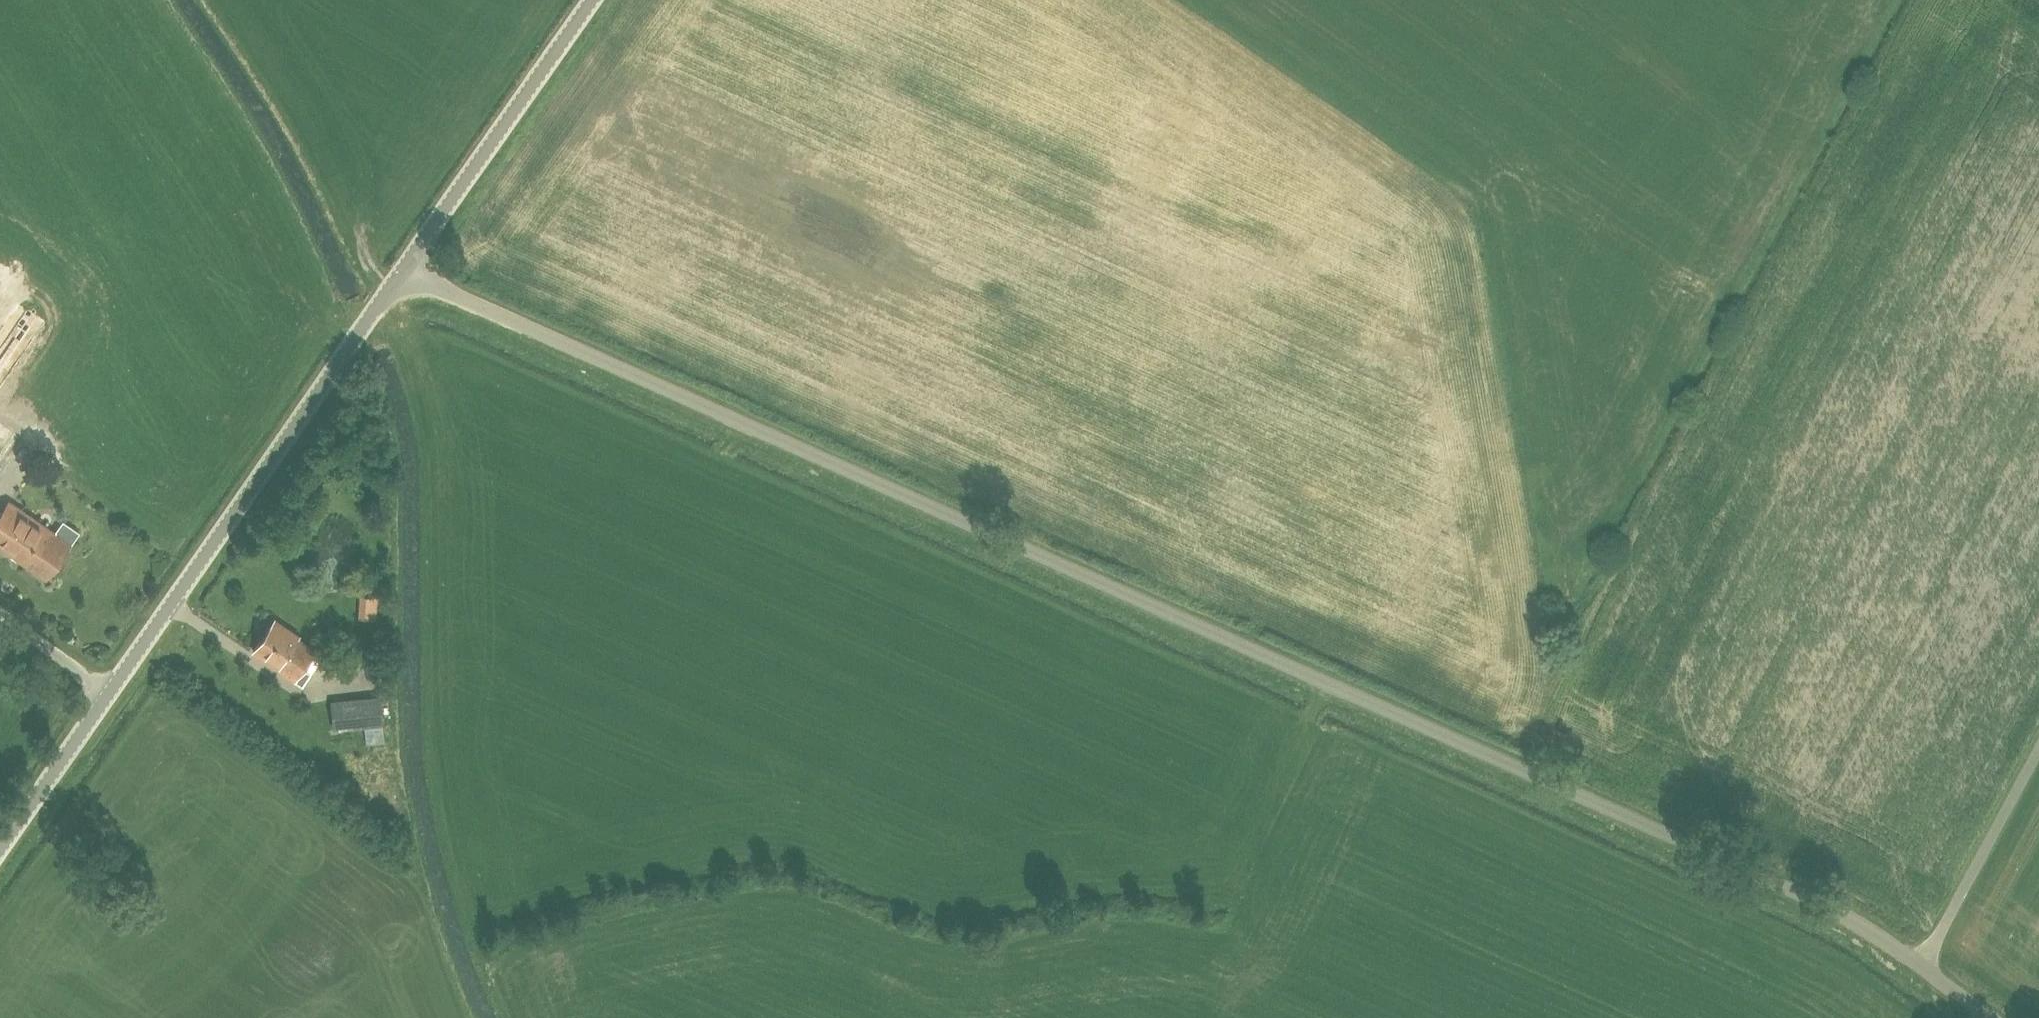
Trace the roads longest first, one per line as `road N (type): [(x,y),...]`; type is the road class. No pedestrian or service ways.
road 1 (unclassified): [(1985,1017),(1840,913),(398,281)]
road 2 (unclassified): [(0,847),(398,281)]
road 3 (unclassified): [(398,281),(594,0)]
road 4 (track): [(0,621),(106,695)]

